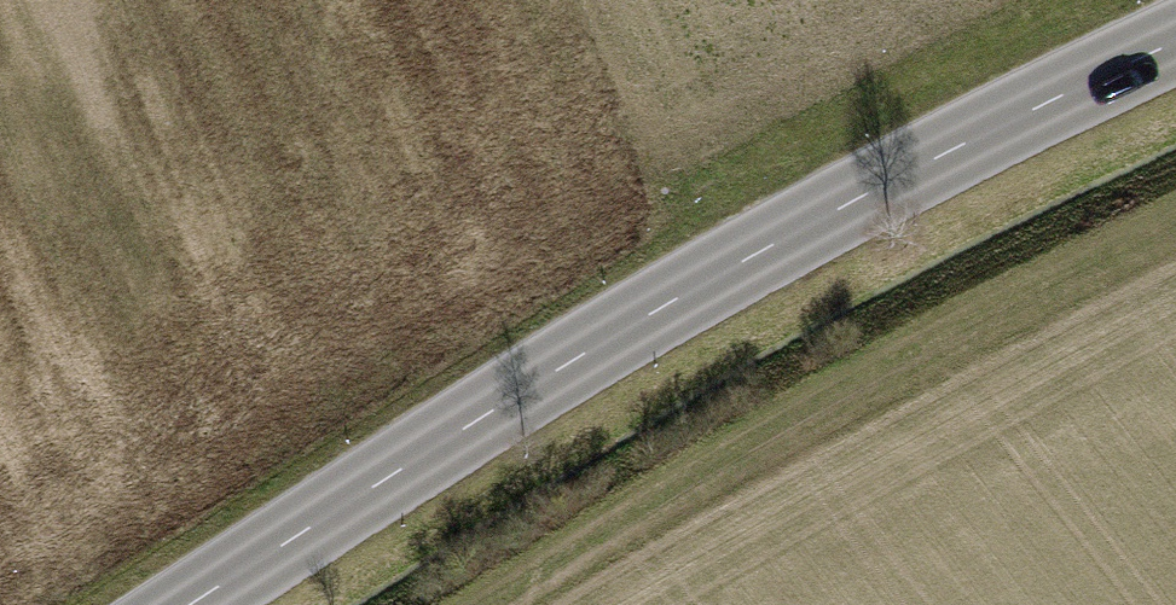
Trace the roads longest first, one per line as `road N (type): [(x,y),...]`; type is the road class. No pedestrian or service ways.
road 1 (secondary): [(189,604),(862,189),(1175,42)]
road 2 (track): [(486,604),(644,506),(1175,236)]

